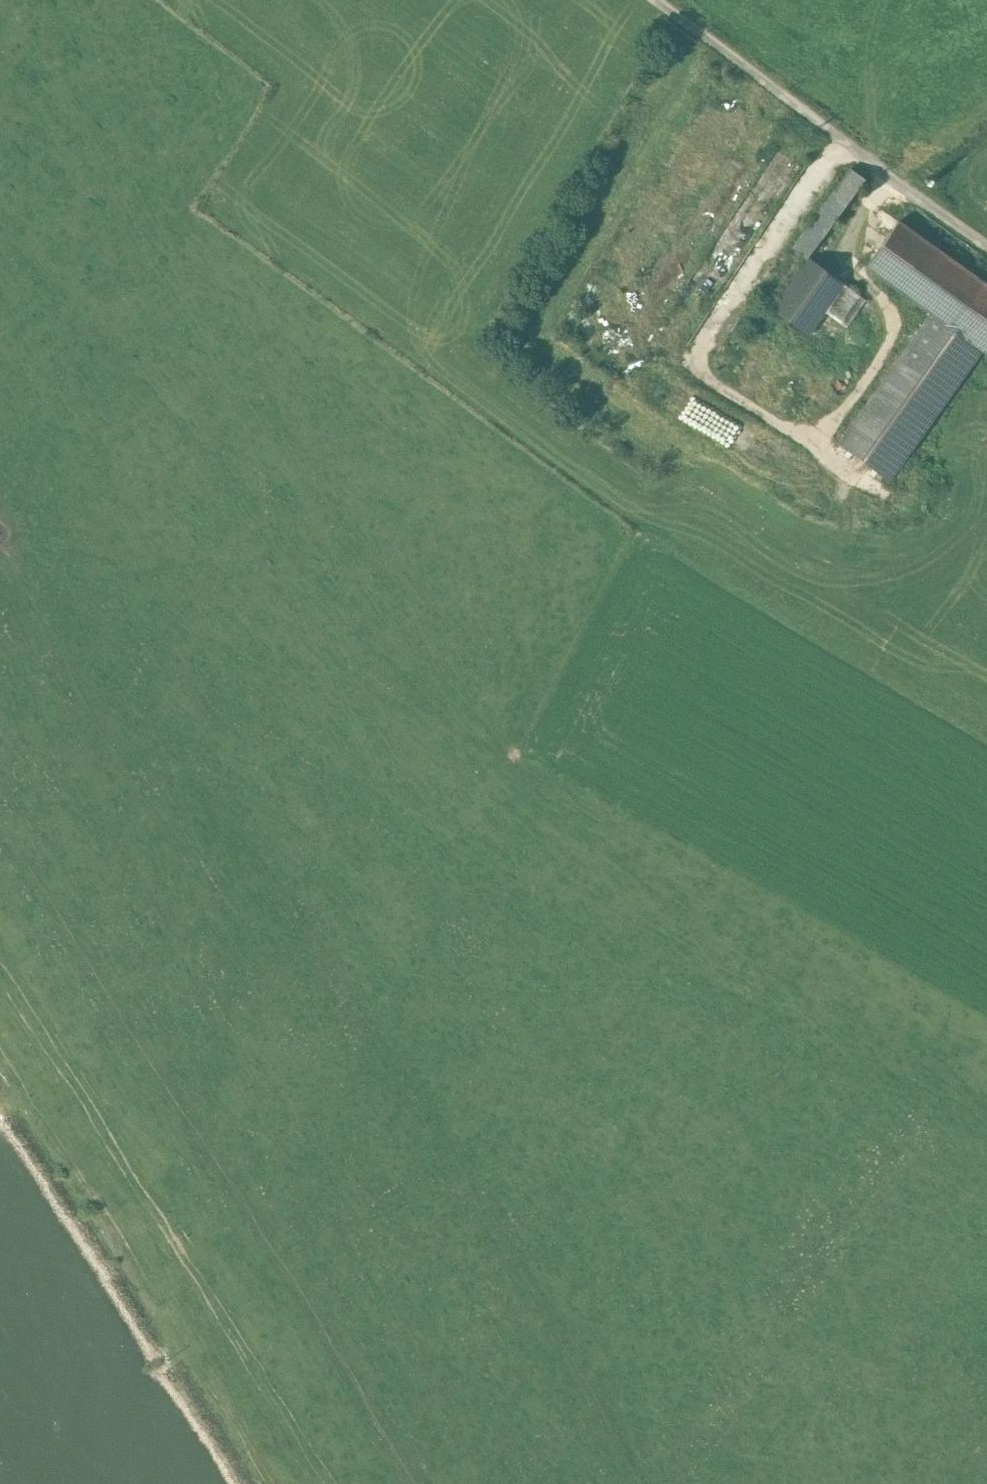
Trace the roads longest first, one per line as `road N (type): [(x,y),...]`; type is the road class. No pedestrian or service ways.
road 1 (residential): [(656,0),(986,246)]

